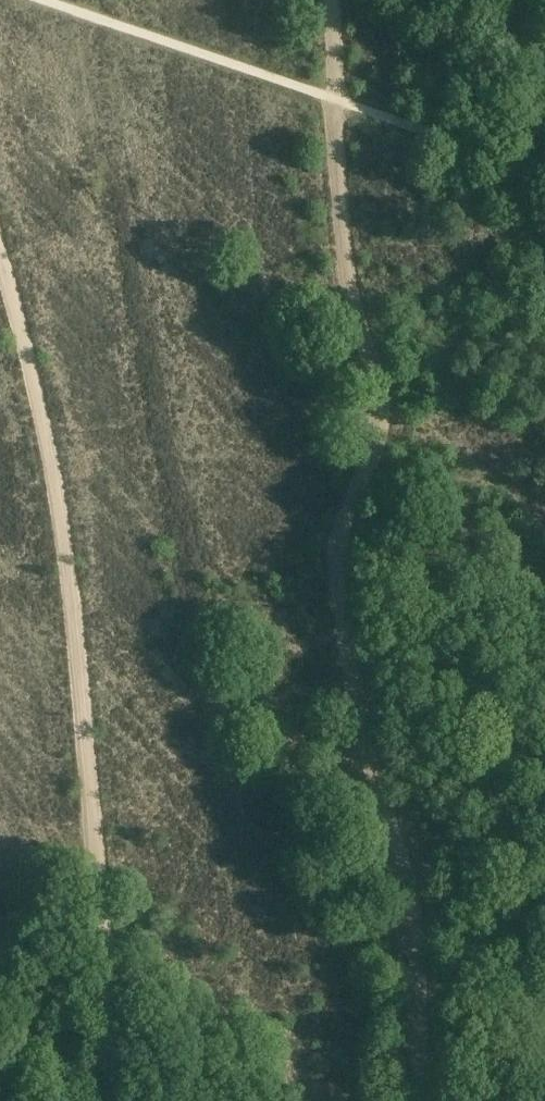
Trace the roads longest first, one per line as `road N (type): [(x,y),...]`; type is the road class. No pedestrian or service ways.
road 1 (track): [(327,0),(344,240),(380,402),(370,464),(342,537),(339,585),(386,812),(418,1100)]
road 2 (track): [(128,1100),(60,501),(0,257)]

